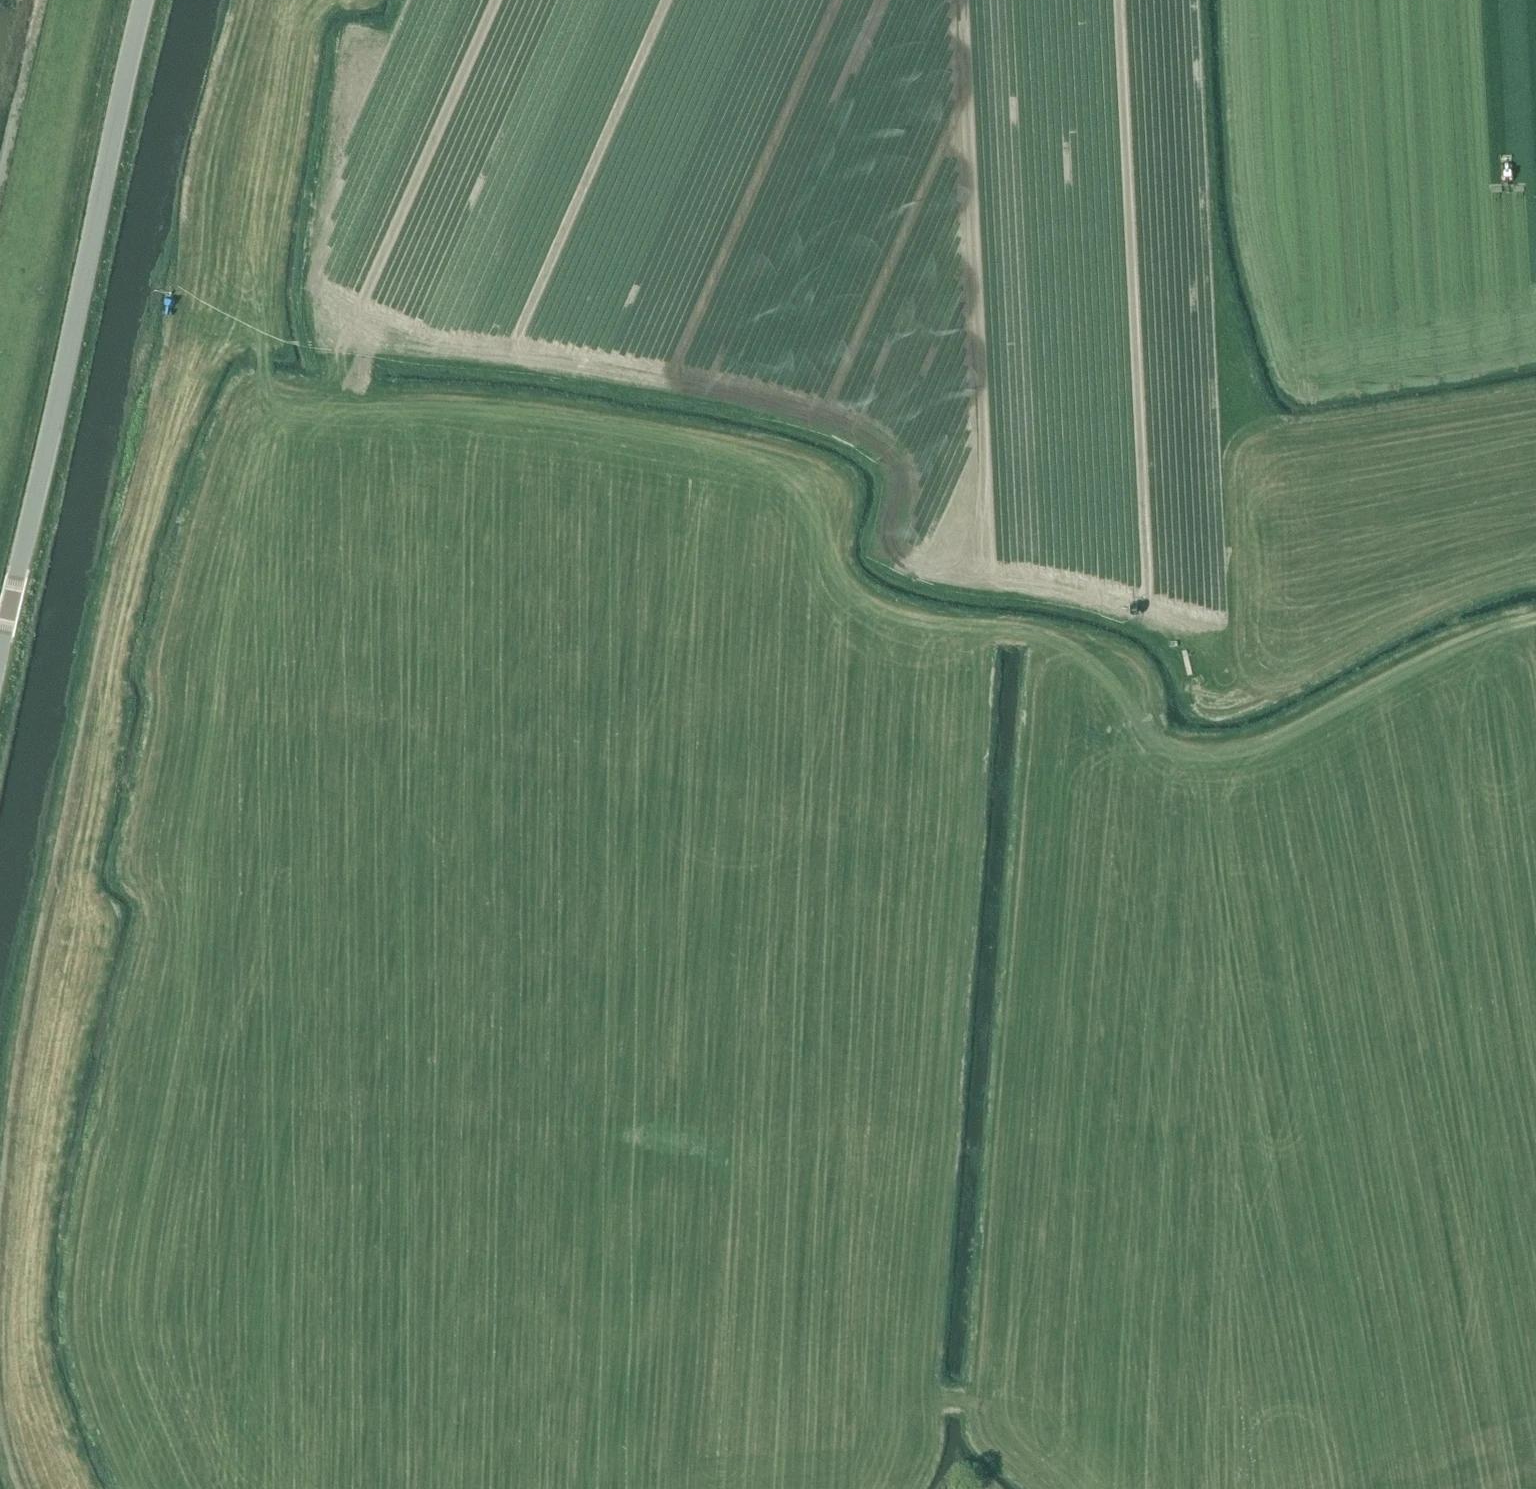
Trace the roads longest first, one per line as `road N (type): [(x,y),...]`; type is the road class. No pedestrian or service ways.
road 1 (tertiary): [(0,657),(145,0)]
road 2 (track): [(1535,622),(1456,645),(1259,740),(1217,753),(1152,755)]

